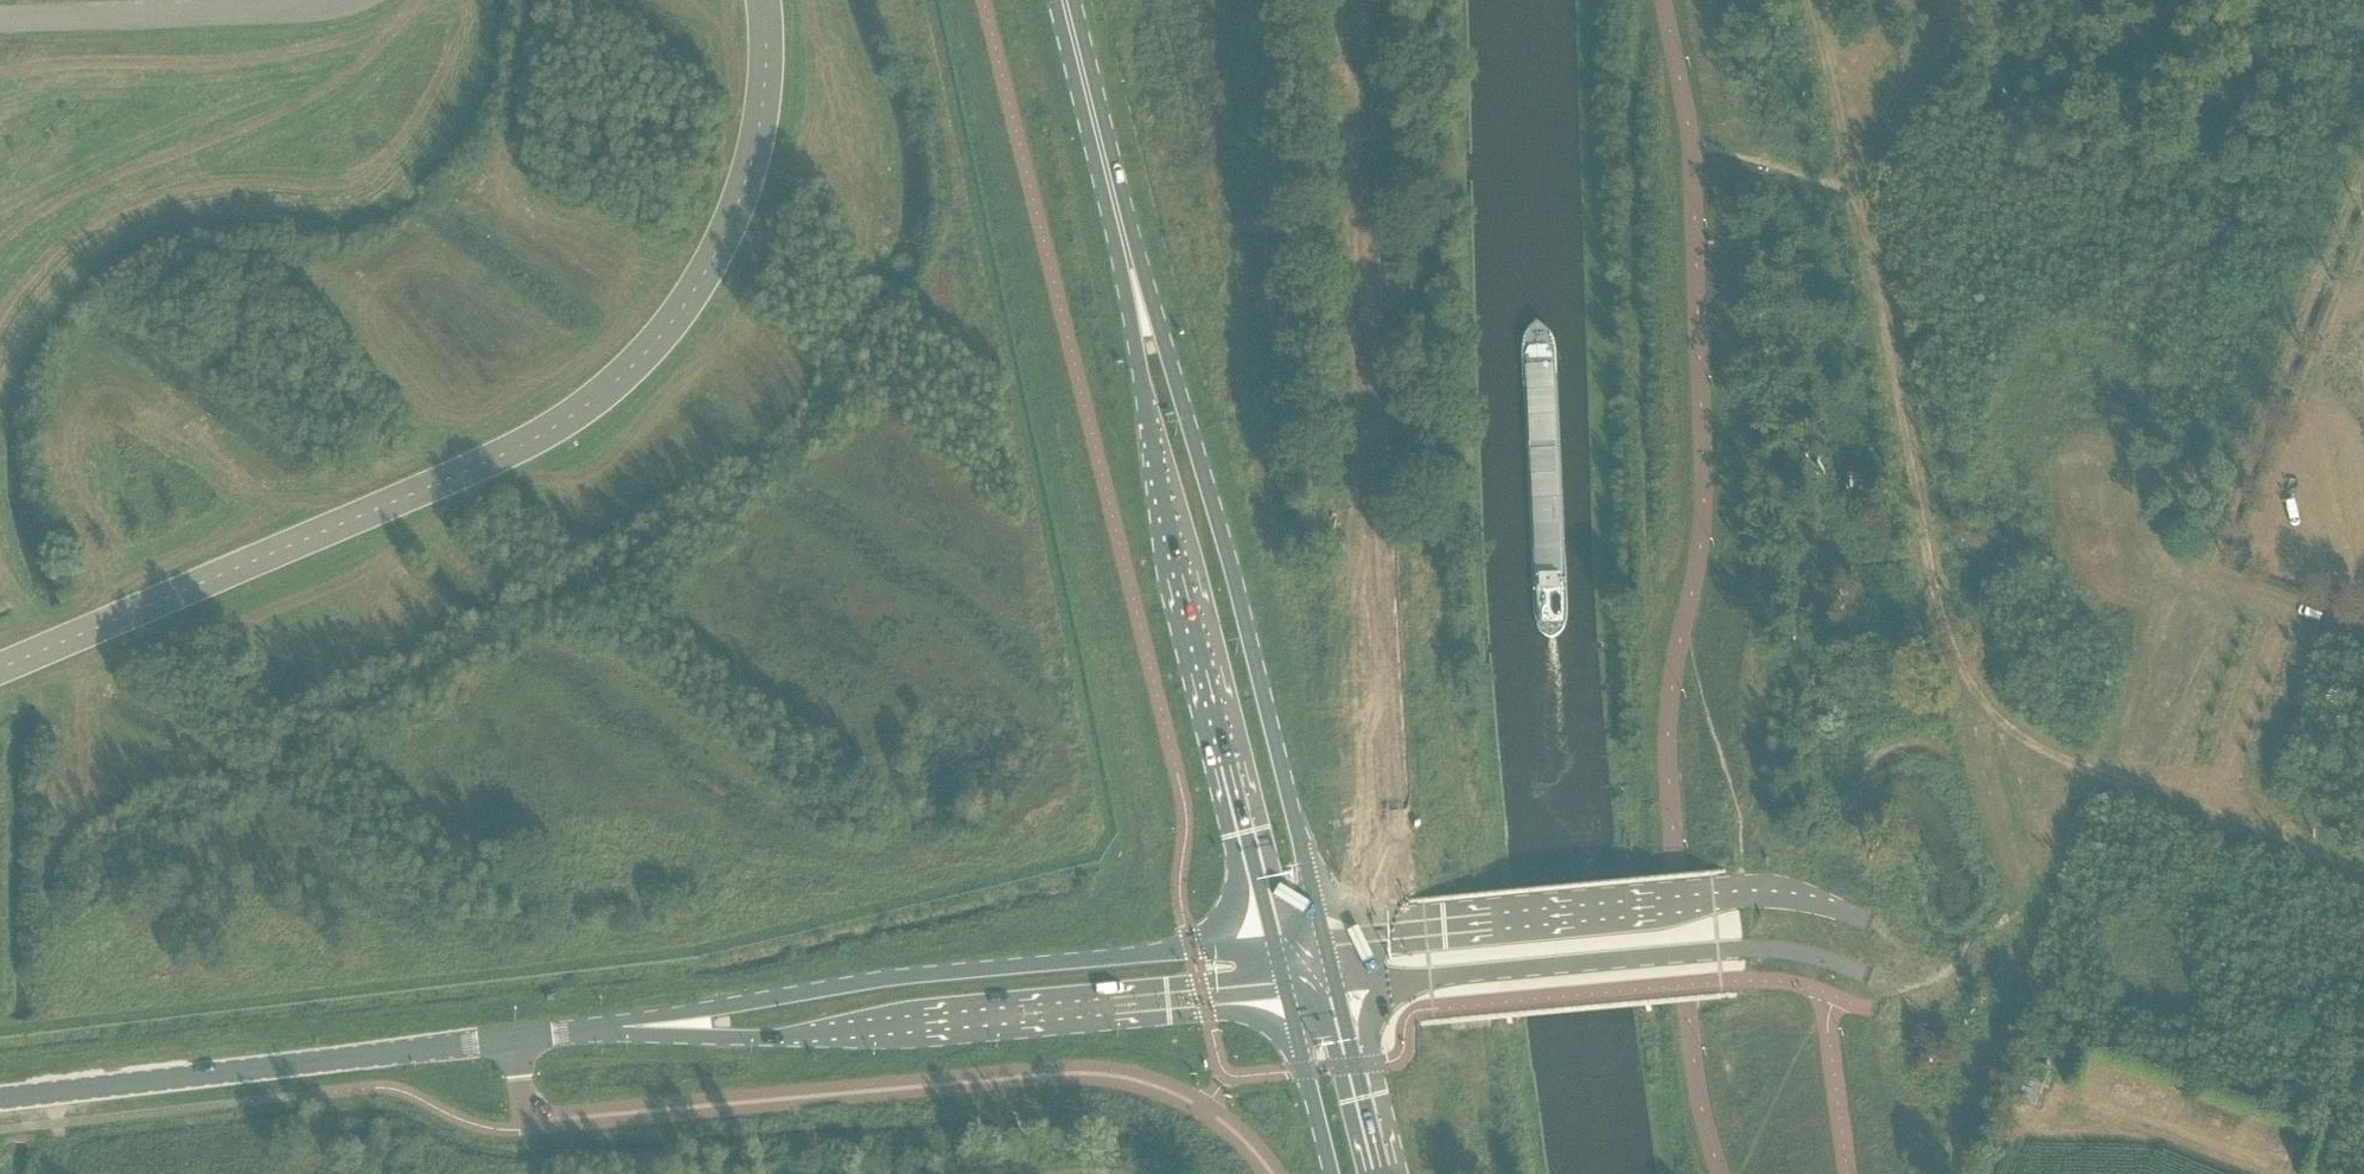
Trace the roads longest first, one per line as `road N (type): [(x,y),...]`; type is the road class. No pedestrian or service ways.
road 1 (track): [(1812,0),(1940,608),(1974,690),(2004,723),(2094,775),(2363,878)]
road 2 (unclassified): [(514,1040),(528,1126),(1106,1076),(1158,1088),(1225,1126),(1272,1173)]
road 3 (secondary): [(1324,941),(1217,524),(1166,352),(1131,280)]
road 4 (secondary): [(1131,280),(1139,370),(1169,521),(1273,945)]
road 5 (tertiary): [(673,1027),(735,1038),(1285,993)]
road 6 (tertiary): [(1273,945),(888,979),(737,1006),(673,1027)]
road 7 (unclassified): [(1871,924),(1793,901),(1732,898),(1324,941)]
road 8 (unclassified): [(1336,989),(1761,951),(1871,976)]
road 9 (tertiary): [(0,1099),(514,1040)]
road 10 (track): [(2094,775),(1997,1043),(1939,1173)]
road 11 (secondary): [(1131,280),(1064,0)]
road 12 (track): [(1858,196),(1958,0)]
road 13 (secondary): [(1381,1173),(1336,989)]
road 14 (secondary): [(1285,993),(1330,1173)]
road 15 (tertiary): [(514,1040),(673,1027)]

